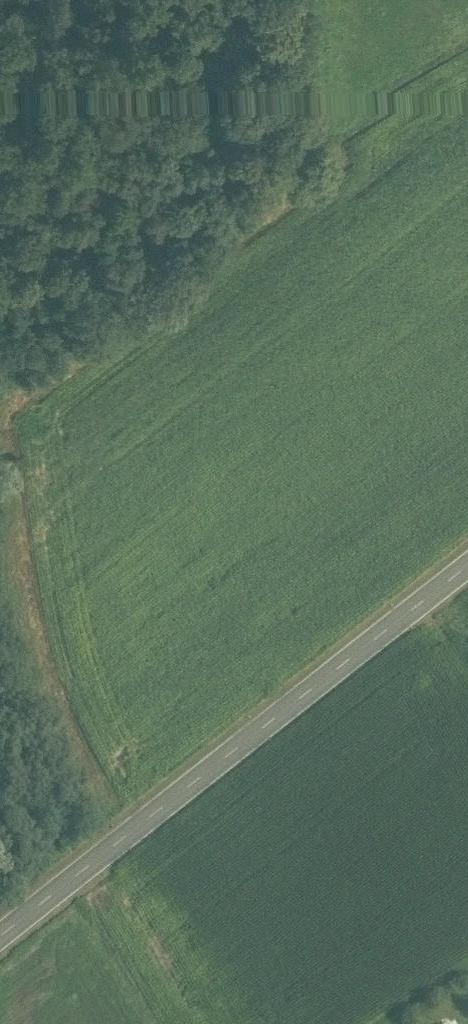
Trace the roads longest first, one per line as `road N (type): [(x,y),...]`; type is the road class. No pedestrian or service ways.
road 1 (secondary): [(467,567),(0,942)]

